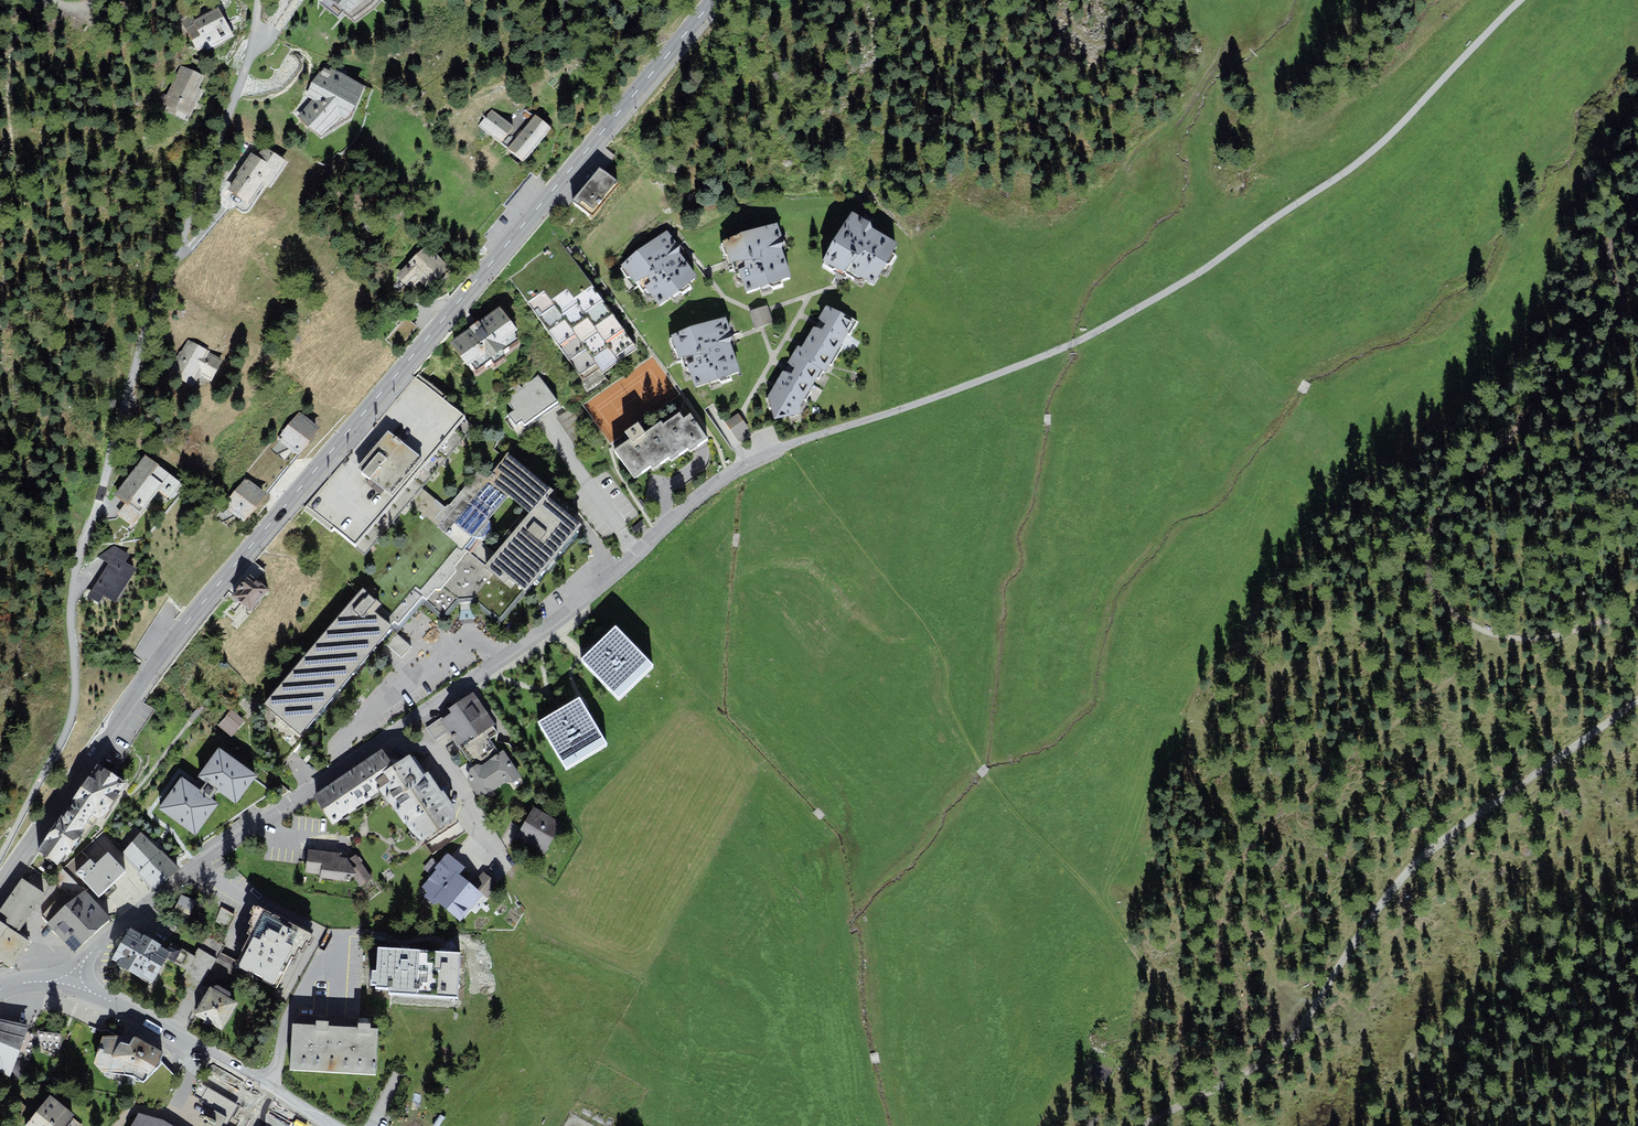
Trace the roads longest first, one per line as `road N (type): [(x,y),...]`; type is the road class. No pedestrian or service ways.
road 1 (track): [(533,640),(707,490),(762,456),(1064,347),(1201,271),(1358,164),(1522,0)]
road 2 (tertiary): [(714,0),(192,618),(0,885)]
road 3 (residential): [(257,0),(249,60),(156,296),(78,558),(72,715),(0,857)]
road 4 (track): [(1637,203),(1611,238),(1607,264),(1617,301),(1610,317),(1473,475),(1440,524),(1433,562),(1445,602),(1509,634),(1548,636),(1637,611)]
road 5 (track): [(1131,1125),(1275,1055),(1306,1023),(1340,963),(1422,856),(1637,701)]
road 6 (residential): [(70,982),(206,864),(413,720)]
road 7 (track): [(1174,1103),(1184,1054),(1153,978),(1081,877),(986,775)]
road 8 (tertiary): [(70,982),(329,1125)]
road 9 (track): [(139,0),(76,47),(35,144),(25,198),(0,221)]
road 10 (residential): [(413,720),(501,860)]
road 11 (residential): [(413,720),(533,640)]

